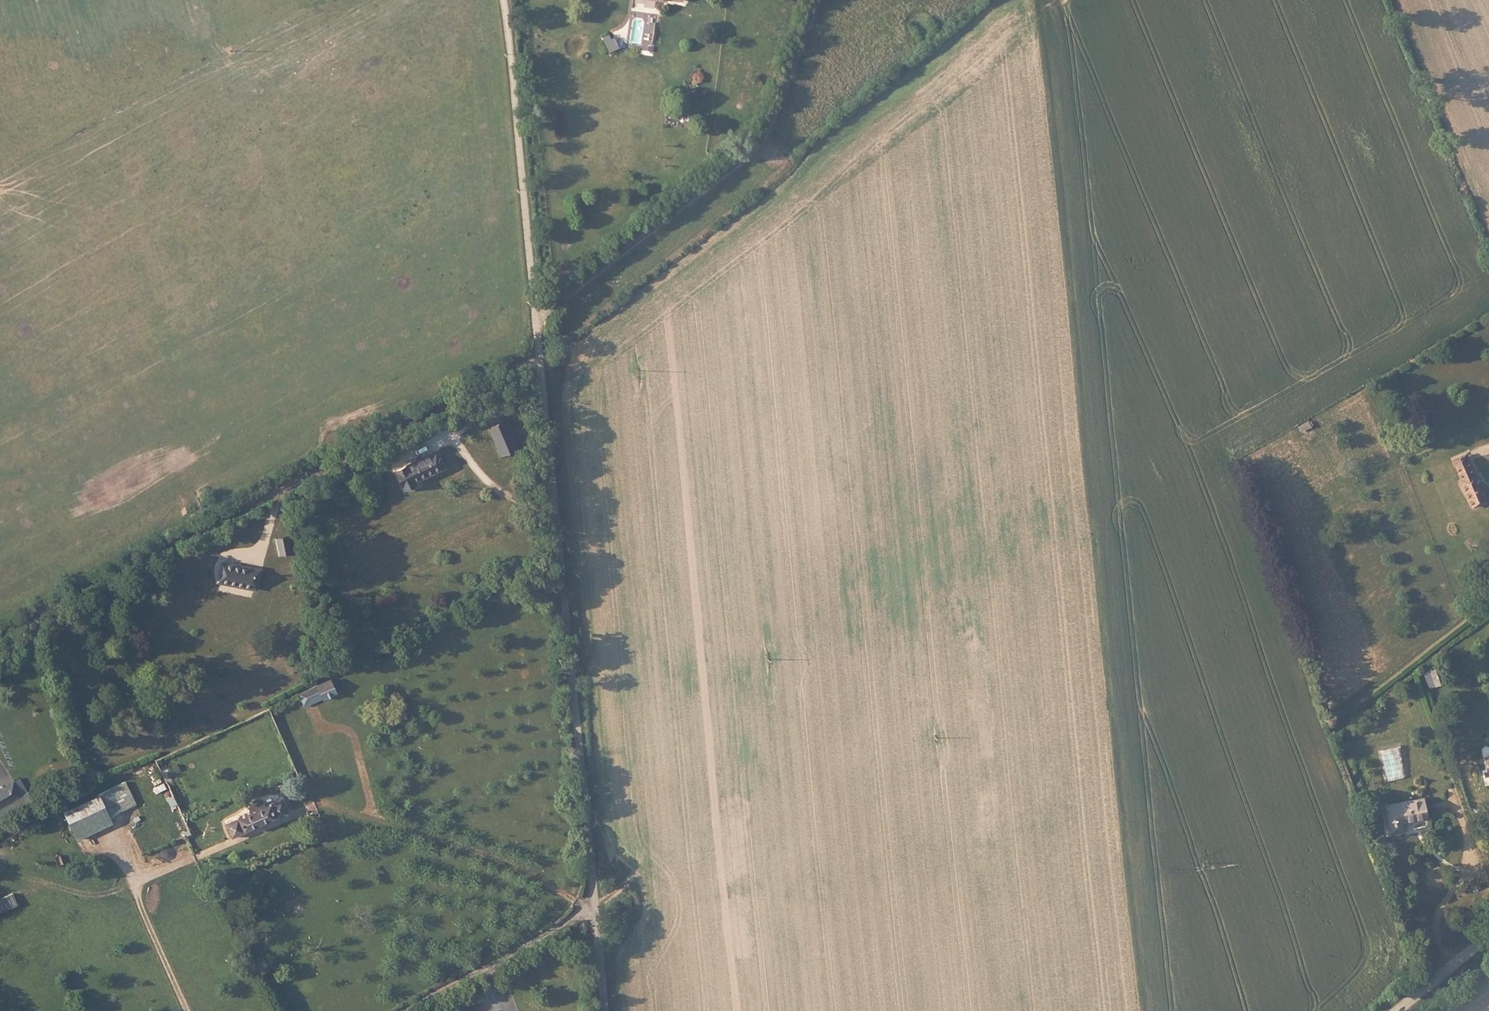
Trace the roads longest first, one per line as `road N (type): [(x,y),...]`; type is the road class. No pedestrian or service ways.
road 1 (unclassified): [(504,0),(605,1010)]
road 2 (track): [(403,1010),(593,907)]
road 3 (track): [(135,894),(190,1010)]
road 4 (tertiary): [(1395,1010),(1488,934)]

